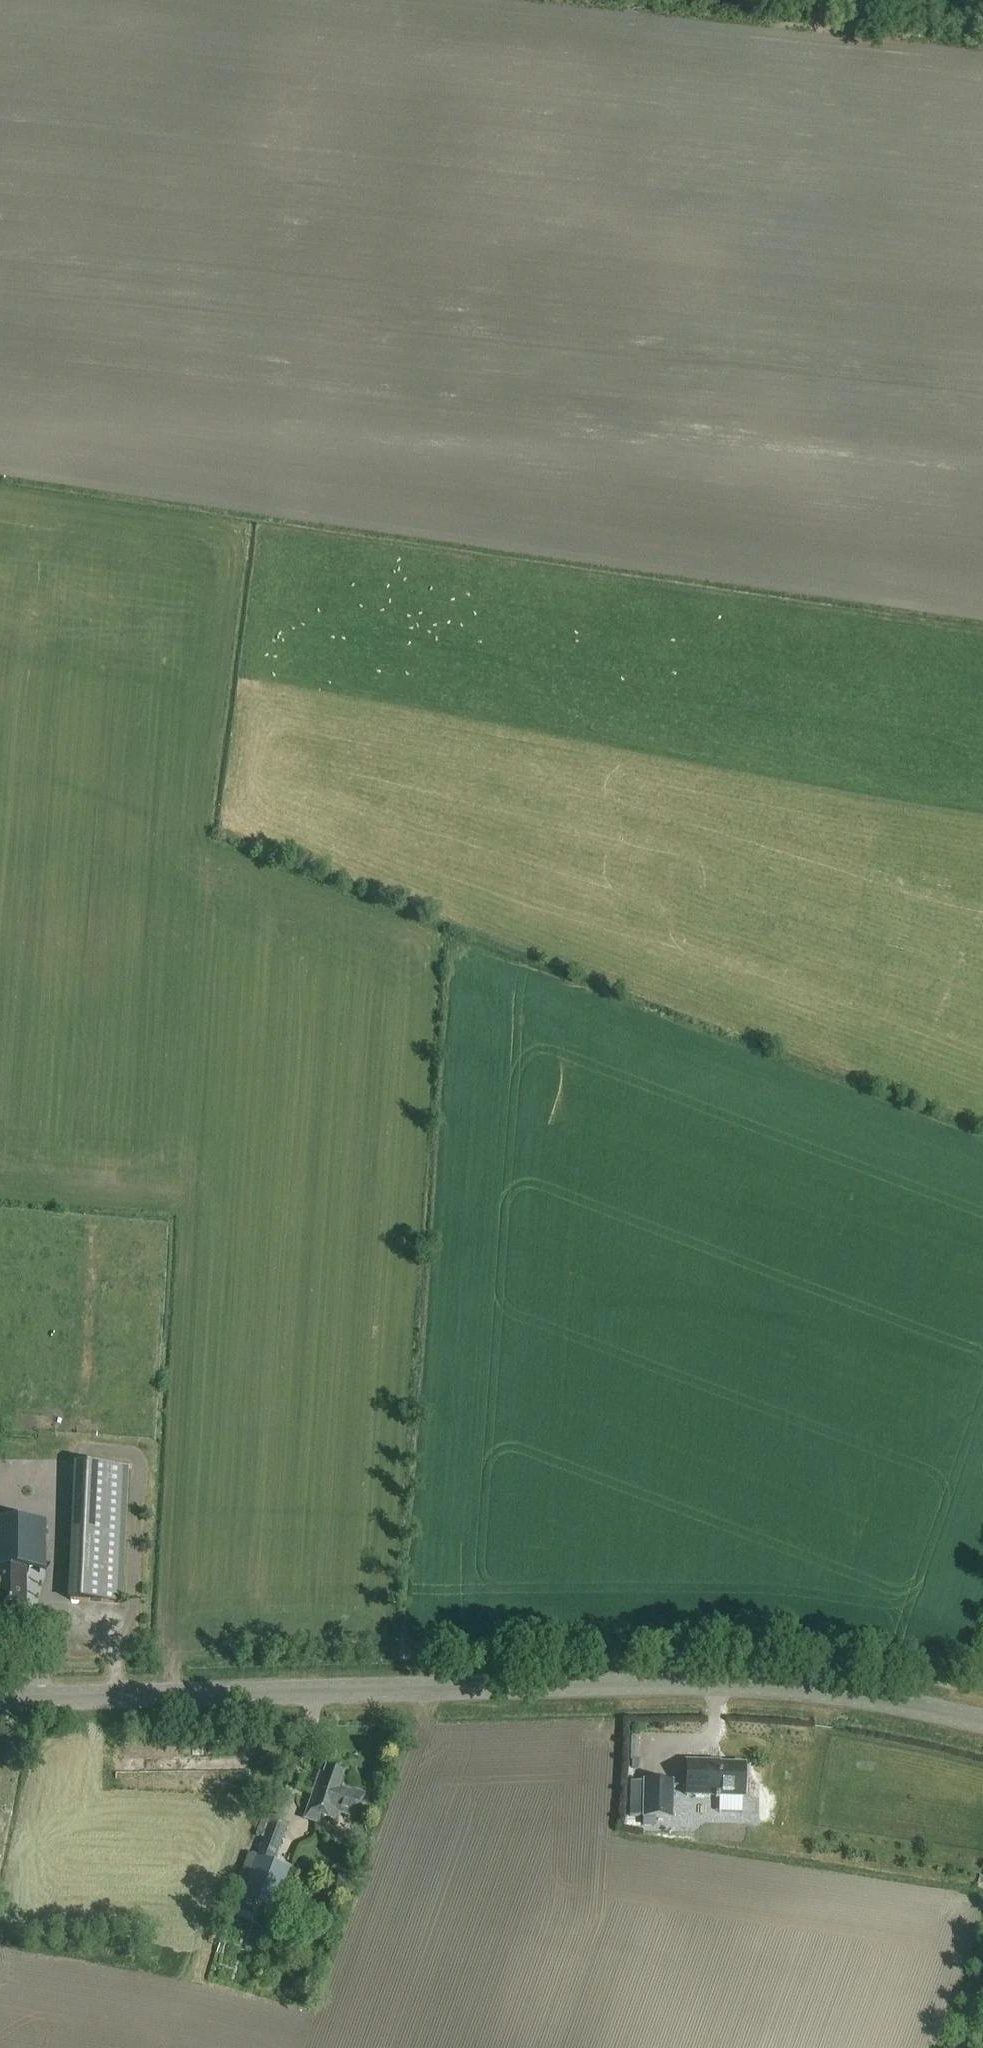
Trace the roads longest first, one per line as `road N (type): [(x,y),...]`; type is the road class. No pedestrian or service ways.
road 1 (tertiary): [(0,1699),(714,1684),(847,1695),(982,1722)]

